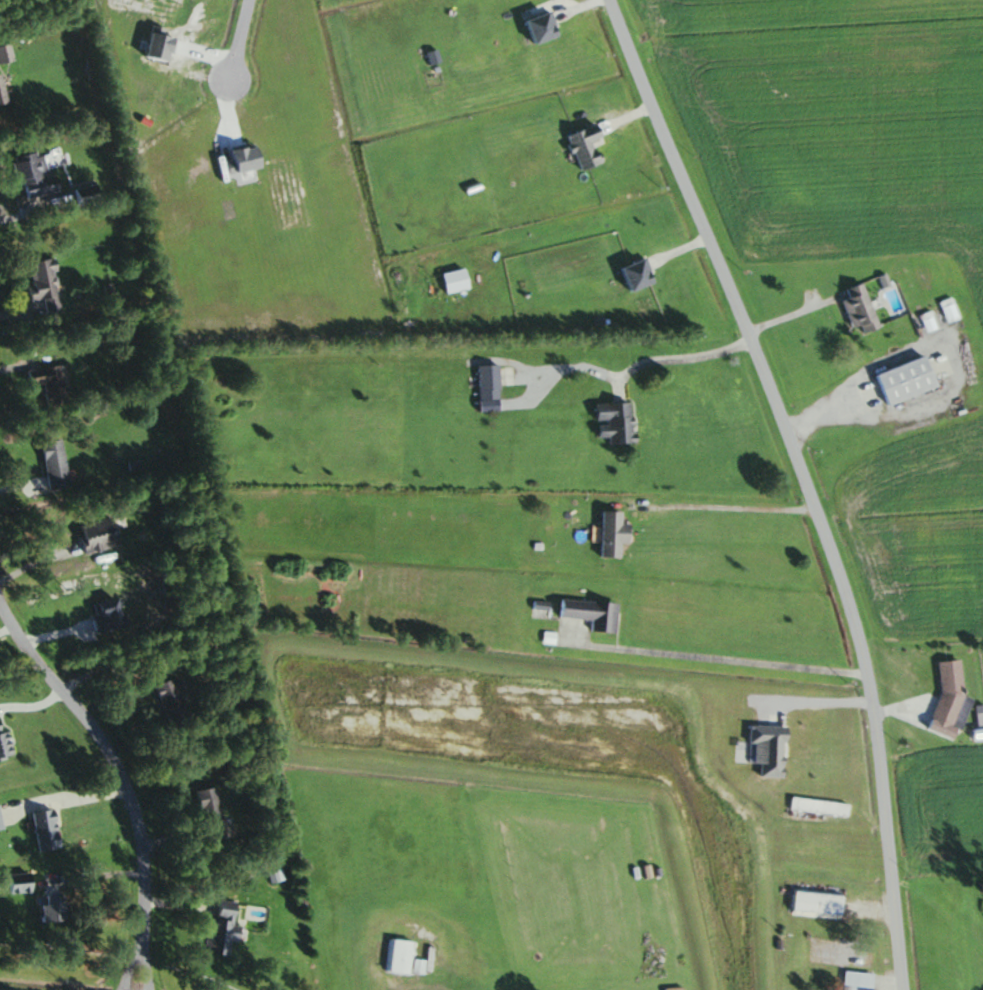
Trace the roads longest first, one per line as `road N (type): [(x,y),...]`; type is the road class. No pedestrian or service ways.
road 1 (tertiary): [(901,989),(883,788),(864,674),(834,567),(611,0)]
road 2 (residential): [(134,989),(140,874),(131,814),(106,755),(0,609)]

